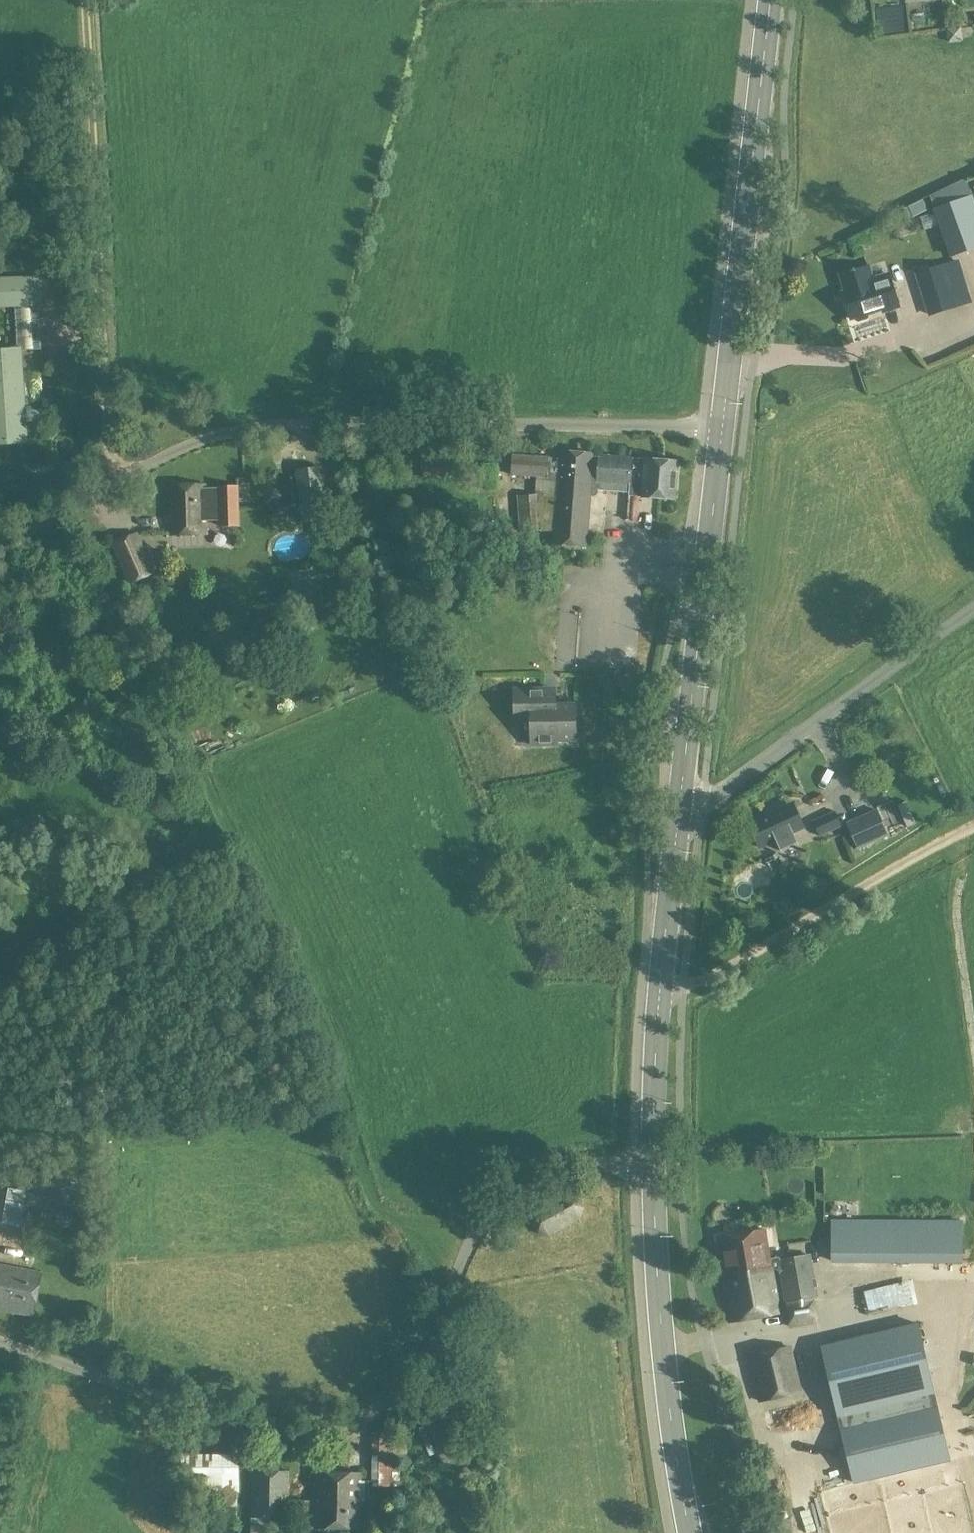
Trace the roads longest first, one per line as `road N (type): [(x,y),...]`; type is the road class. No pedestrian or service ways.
road 1 (track): [(80,510),(311,994),(359,1154),(391,1208),(457,1277)]
road 2 (unclassified): [(0,1342),(266,1434),(350,1426),(424,1367),(448,1320),(472,1241),(493,1214),(568,1165),(649,1165)]
road 3 (unclassified): [(108,494),(181,449),(293,424),(722,429)]
road 4 (unclassified): [(84,0),(108,494)]
road 5 (secondary): [(722,429),(768,0)]
road 6 (secondary): [(679,822),(722,429)]
road 7 (secondary): [(689,1532),(654,1311),(649,1165)]
road 8 (track): [(657,1004),(973,824)]
road 9 (unclassified): [(679,822),(973,611)]
road 10 (secondary): [(649,1165),(679,822)]

